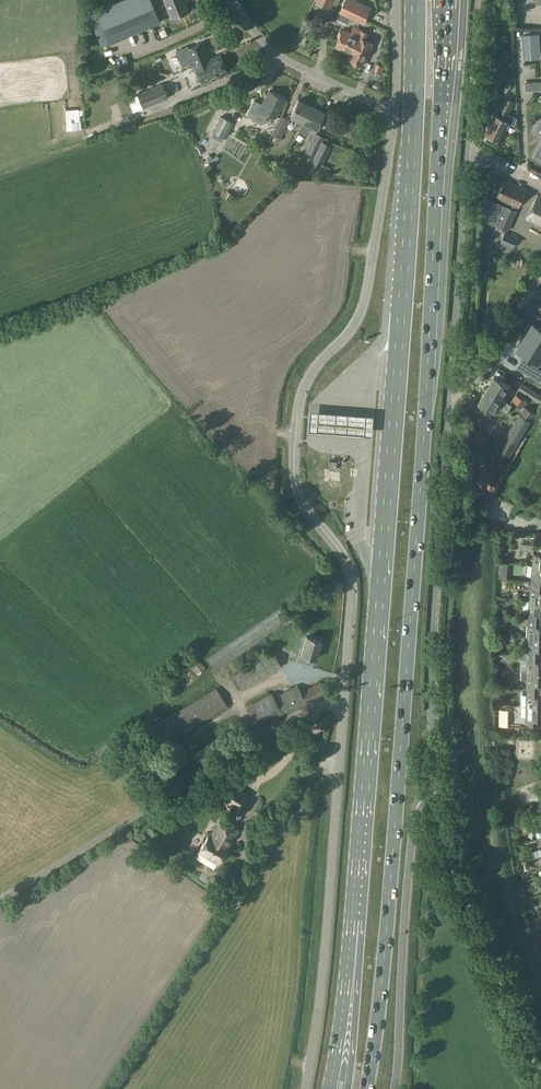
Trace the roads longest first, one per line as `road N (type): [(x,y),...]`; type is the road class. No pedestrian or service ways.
road 1 (primary): [(413,0),(380,567),(345,996),(330,1088)]
road 2 (primary): [(367,1088),(390,896),(425,430),(446,0)]
road 3 (unclassified): [(345,692),(353,594),(346,564),(298,484),(300,398),(364,298),(394,113)]
road 4 (unclassified): [(0,898),(345,692)]
road 5 (unclassified): [(116,1088),(310,772),(339,770)]
road 6 (unclassified): [(451,384),(431,666),(435,770)]
road 7 (unclassified): [(540,1079),(460,886),(435,770)]
road 8 (unclassified): [(306,1088),(339,770)]
road 9 (unclassified): [(466,148),(451,384)]
road 10 (unclassified): [(394,113),(281,58),(232,0)]
road 11 (residential): [(451,384),(477,378),(540,273)]

